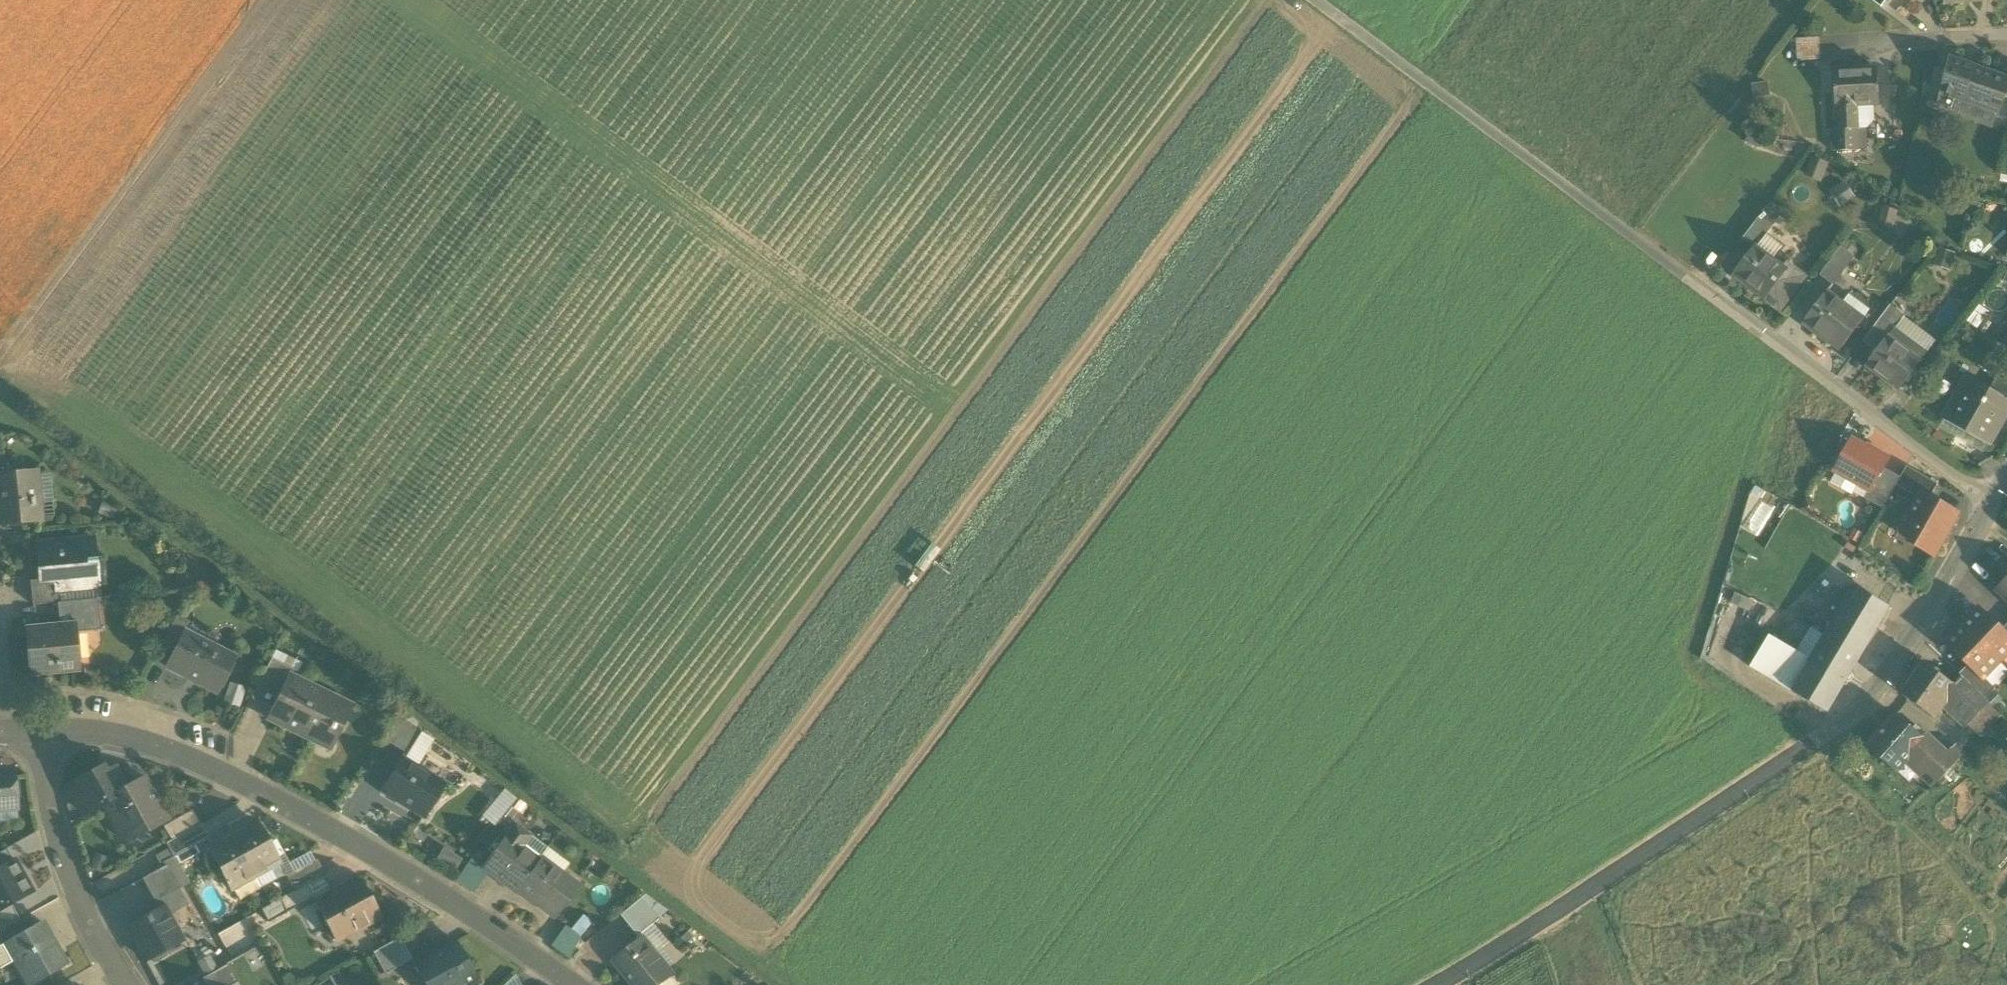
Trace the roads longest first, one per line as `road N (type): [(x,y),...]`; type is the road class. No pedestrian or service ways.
road 1 (unclassified): [(1993,507),(1313,0)]
road 2 (residential): [(1993,507),(1932,608),(1841,725),(1434,984)]
road 3 (residential): [(570,984),(485,924),(260,796),(112,740),(43,729)]
road 4 (residential): [(133,984),(58,848),(43,729)]

